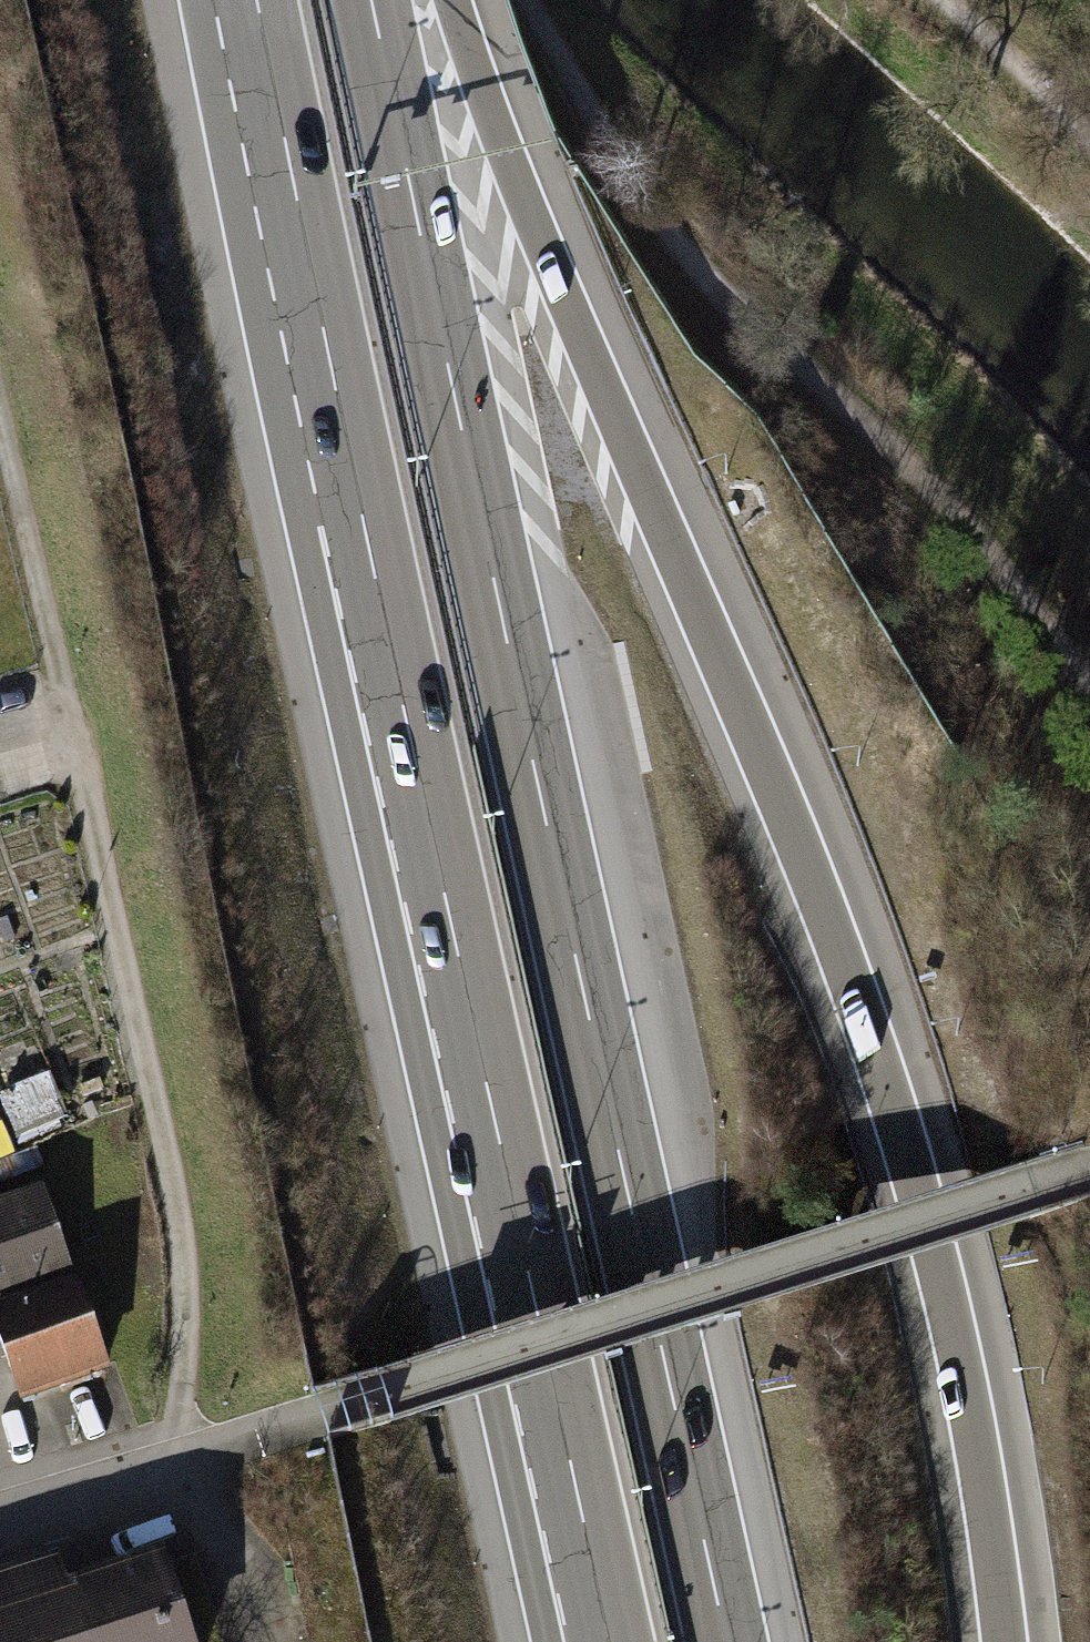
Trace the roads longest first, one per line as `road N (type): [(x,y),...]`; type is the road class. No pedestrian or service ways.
road 1 (motorway): [(1006,1641),(950,1305),(884,1079),(807,863),(565,296),(452,0)]
road 2 (motorway): [(726,1641),(372,0)]
road 3 (motorway): [(257,0),(610,1641)]
road 4 (track): [(189,1461),(180,1247),(0,413)]
road 5 (track): [(513,0),(560,65),(639,206),(707,296),(905,461),(1089,693)]
road 6 (track): [(323,1415),(1089,1169)]
road 7 (residential): [(0,1530),(323,1415)]

